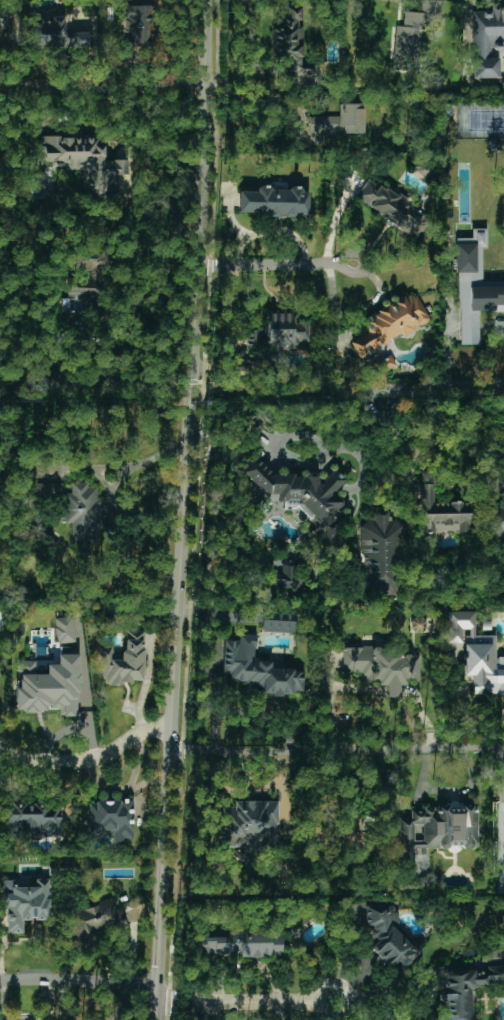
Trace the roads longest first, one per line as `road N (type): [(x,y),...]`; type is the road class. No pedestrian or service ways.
road 1 (tertiary): [(155,1019),(192,383),(203,0)]
road 2 (residential): [(458,748),(169,749)]
road 3 (residential): [(204,90),(0,91)]
road 4 (residential): [(334,1002),(175,1004),(156,994)]
road 5 (residential): [(170,728),(77,763),(0,753)]
road 6 (residential): [(156,994),(141,986),(0,982)]
road 7 (residential): [(352,264),(197,266)]
road 8 (residential): [(503,388),(405,388),(383,402)]

